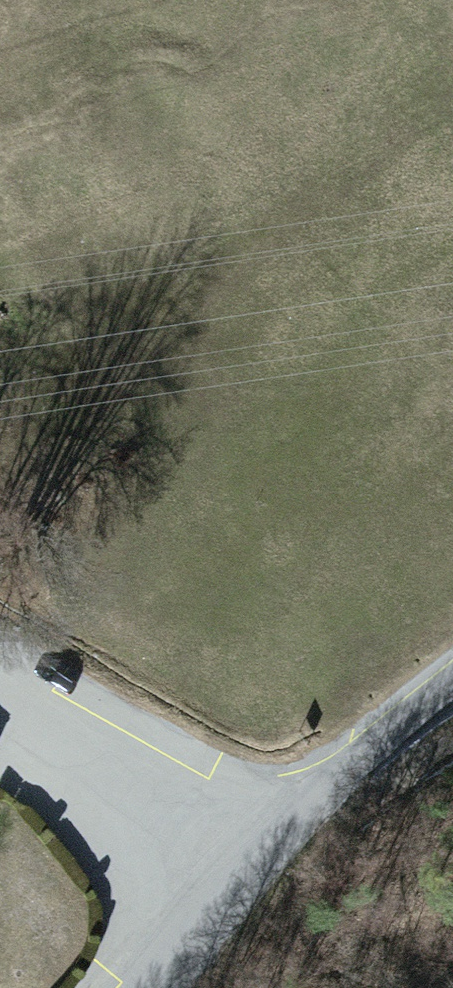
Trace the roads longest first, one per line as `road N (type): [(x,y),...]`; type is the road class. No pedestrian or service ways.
road 1 (motorway): [(0,199),(452,26)]
road 2 (residential): [(156,987),(298,804),(452,676)]
road 3 (track): [(298,804),(452,733)]

